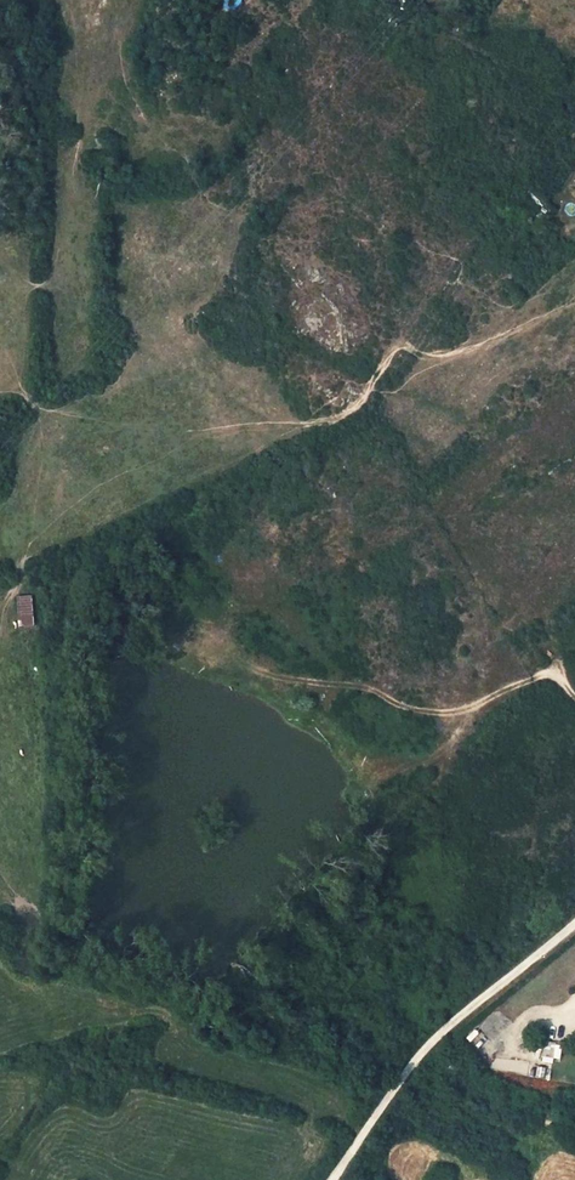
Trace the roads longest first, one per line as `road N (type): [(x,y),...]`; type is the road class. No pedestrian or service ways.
road 1 (track): [(334,1179),(438,1038),(574,924)]

